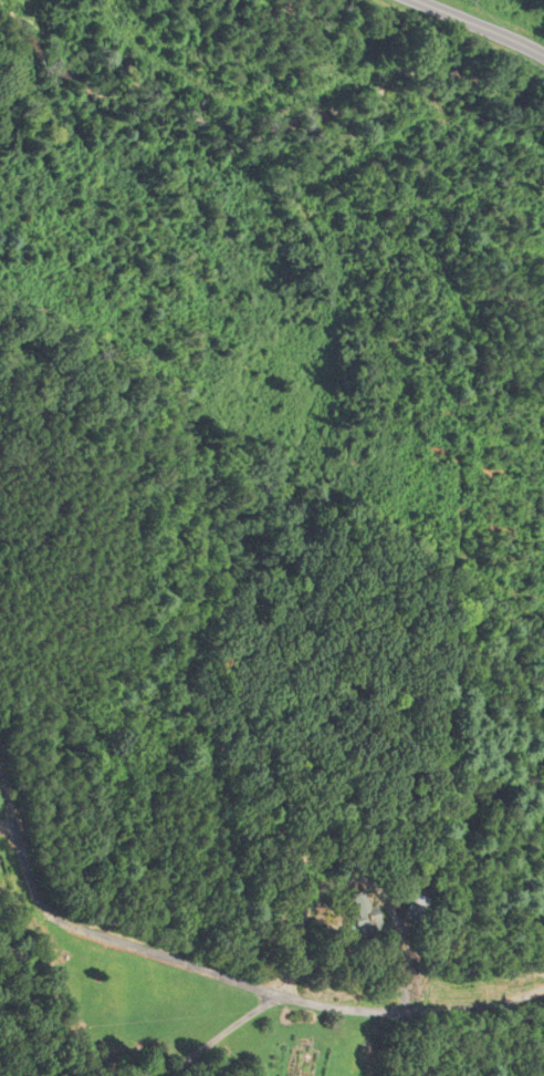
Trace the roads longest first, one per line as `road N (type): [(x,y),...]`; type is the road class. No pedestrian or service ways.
road 1 (residential): [(543,989),(464,1008),(404,1011),(286,996),(55,918),(41,904),(27,859)]
road 2 (residential): [(543,54),(413,0)]

